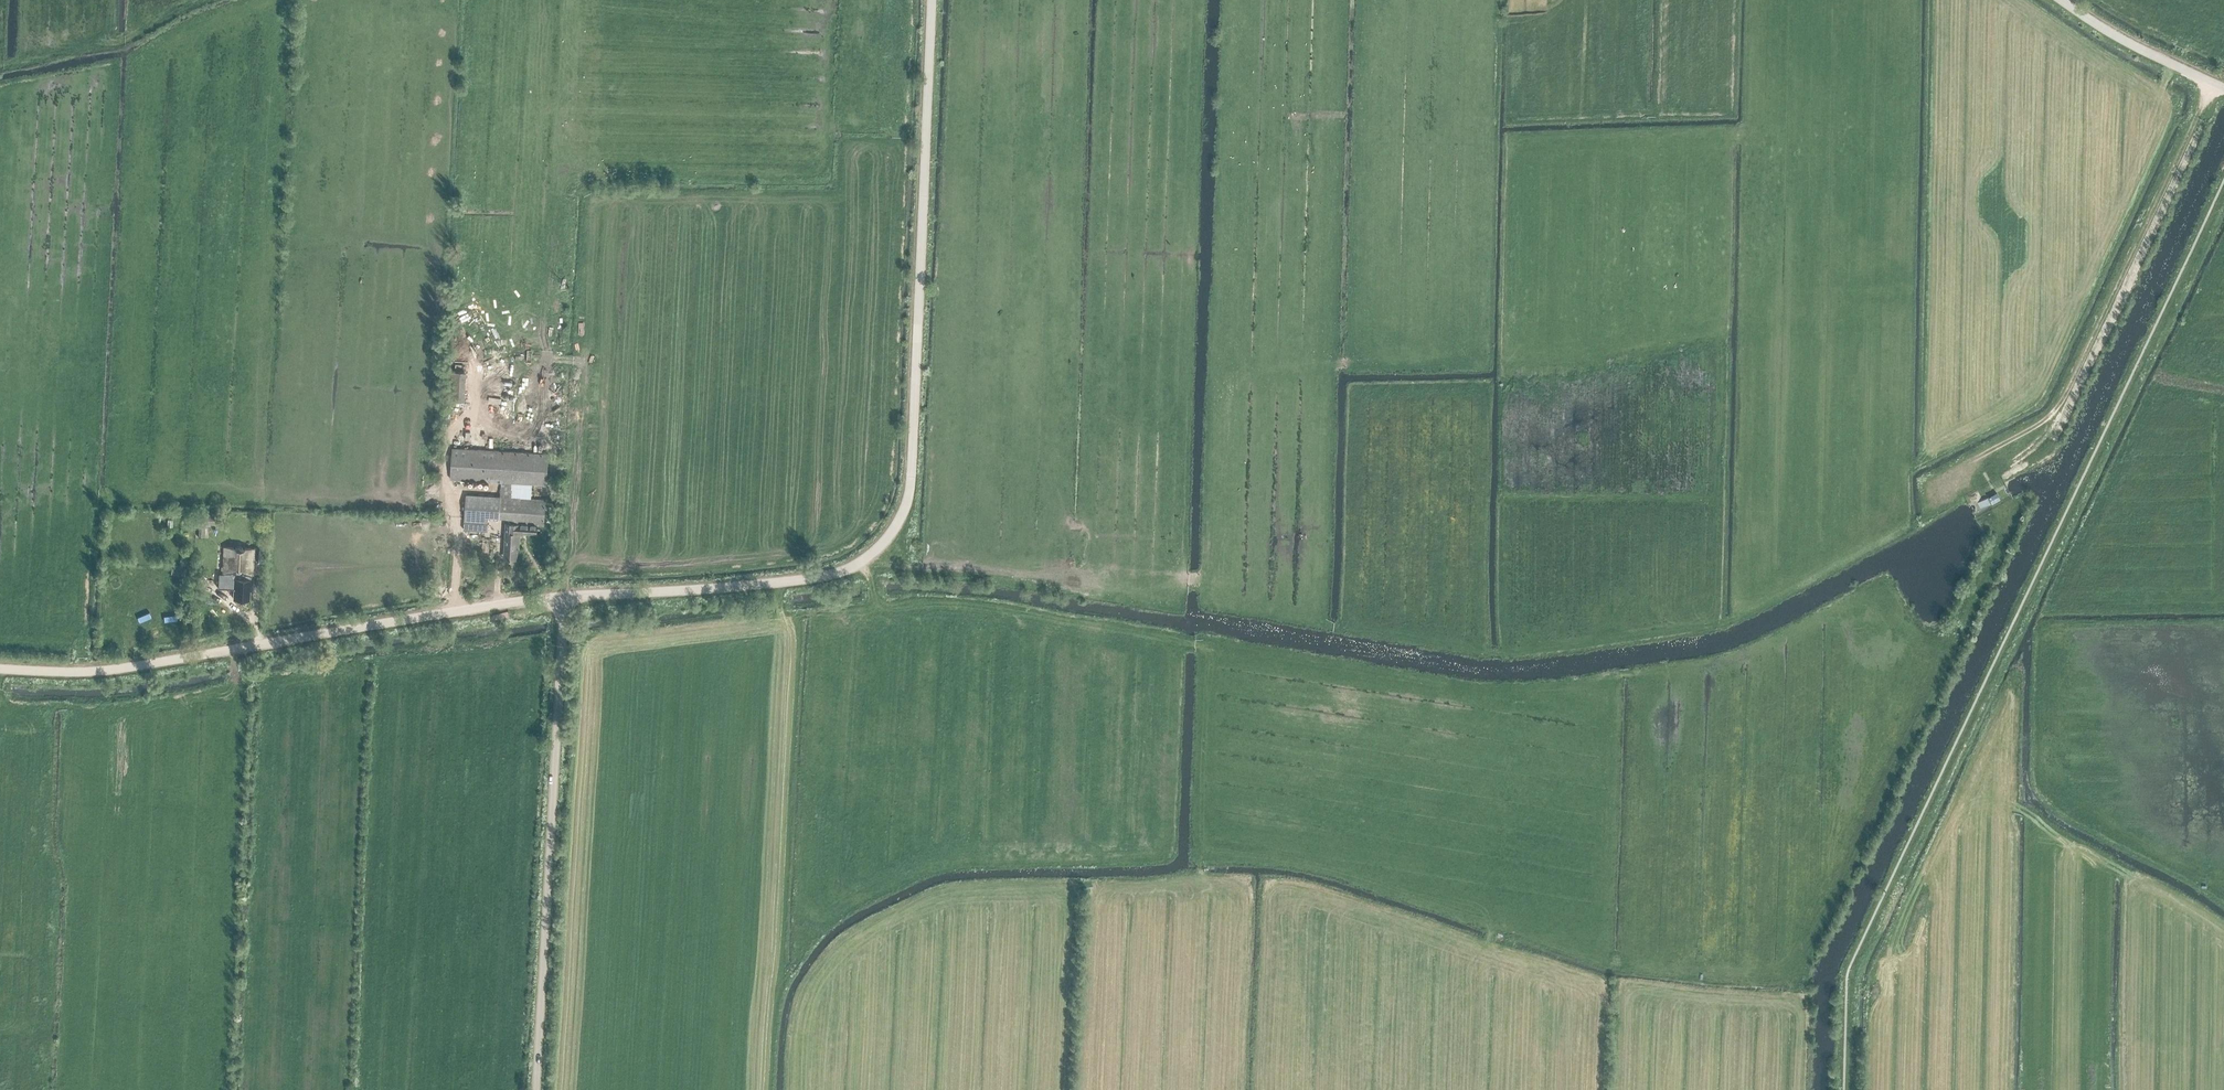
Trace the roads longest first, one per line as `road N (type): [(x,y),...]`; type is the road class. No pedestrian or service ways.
road 1 (unclassified): [(566,596),(831,575),(871,554),(899,518),(910,484),(932,0)]
road 2 (track): [(1947,650),(2009,513),(1984,455),(2043,425),(2057,407),(2215,83)]
road 3 (unclassified): [(0,668),(127,668),(566,596)]
road 4 (unclassified): [(533,1089),(566,596)]
road 5 (unclassified): [(2223,87),(2061,0)]

